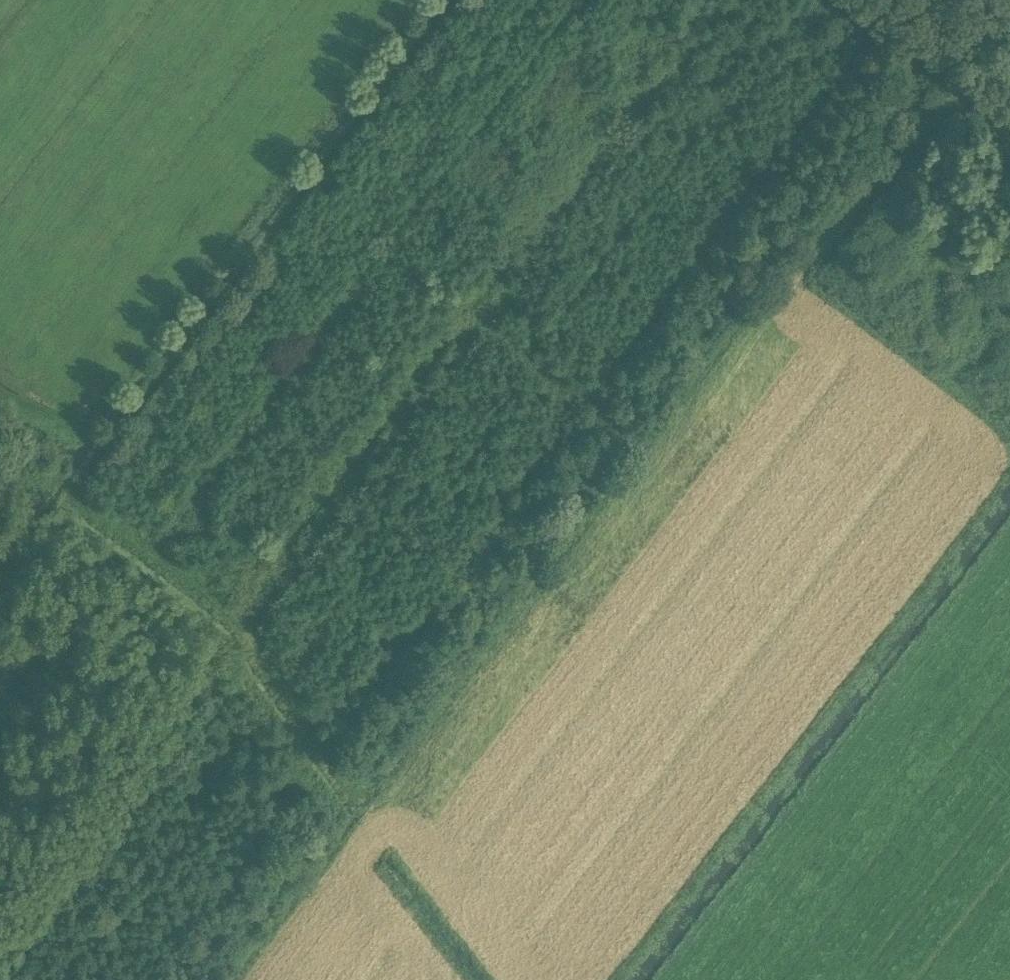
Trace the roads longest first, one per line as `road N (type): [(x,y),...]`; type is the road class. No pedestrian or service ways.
road 1 (track): [(0,589),(455,0)]
road 2 (track): [(858,0),(1009,112)]

